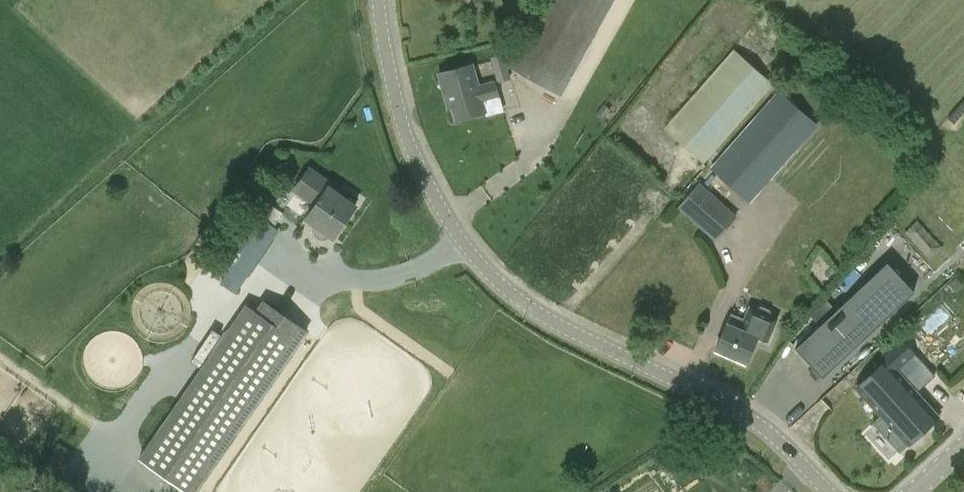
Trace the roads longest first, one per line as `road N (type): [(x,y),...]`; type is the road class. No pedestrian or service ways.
road 1 (tertiary): [(385,0),(389,53),(414,147),(457,231),(505,284),(573,332),(732,404),(791,446),(828,491)]

